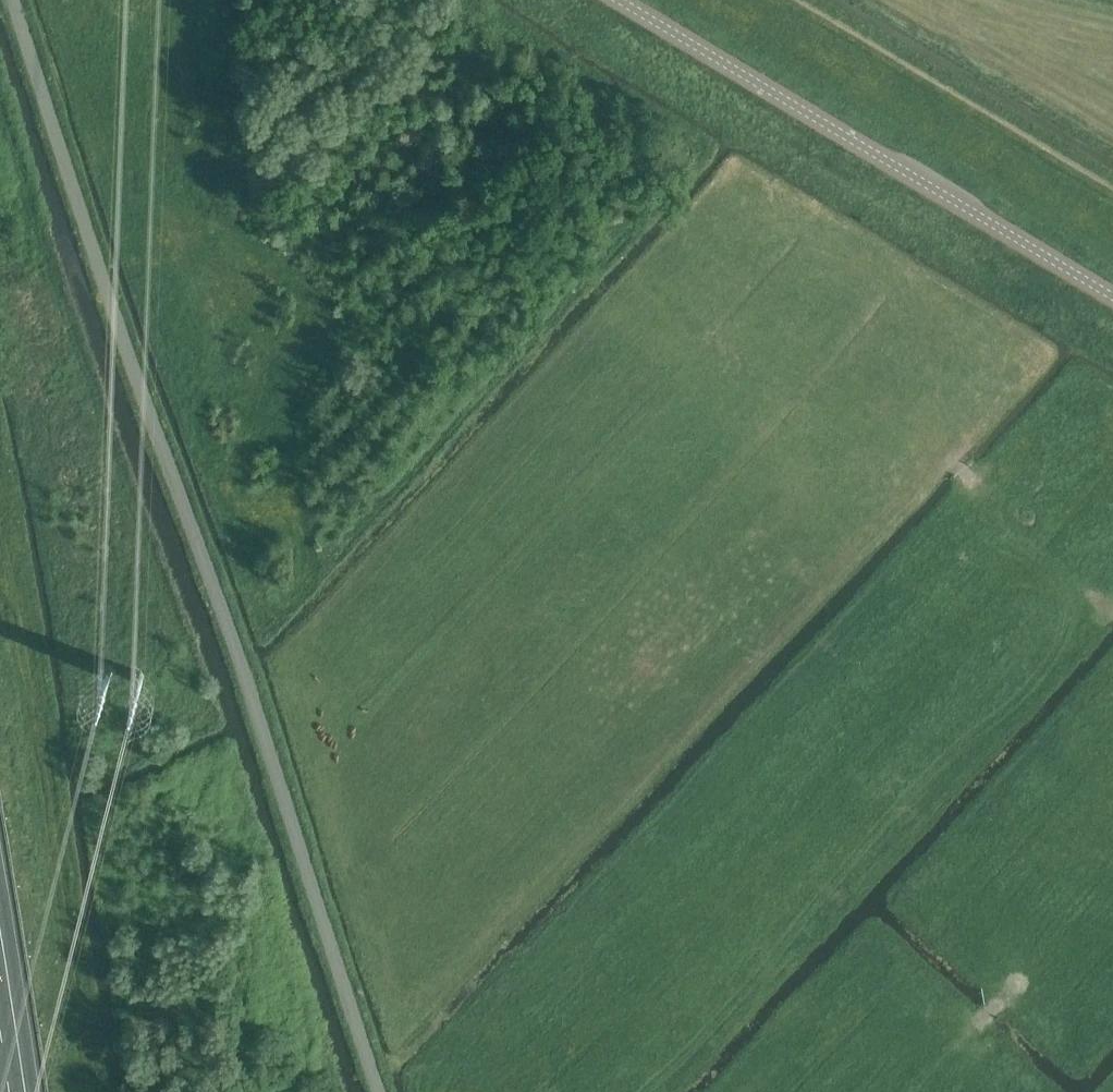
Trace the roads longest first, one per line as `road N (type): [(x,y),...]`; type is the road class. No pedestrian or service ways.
road 1 (unclassified): [(379,1091),(14,0)]
road 2 (tertiary): [(1112,296),(620,0)]

